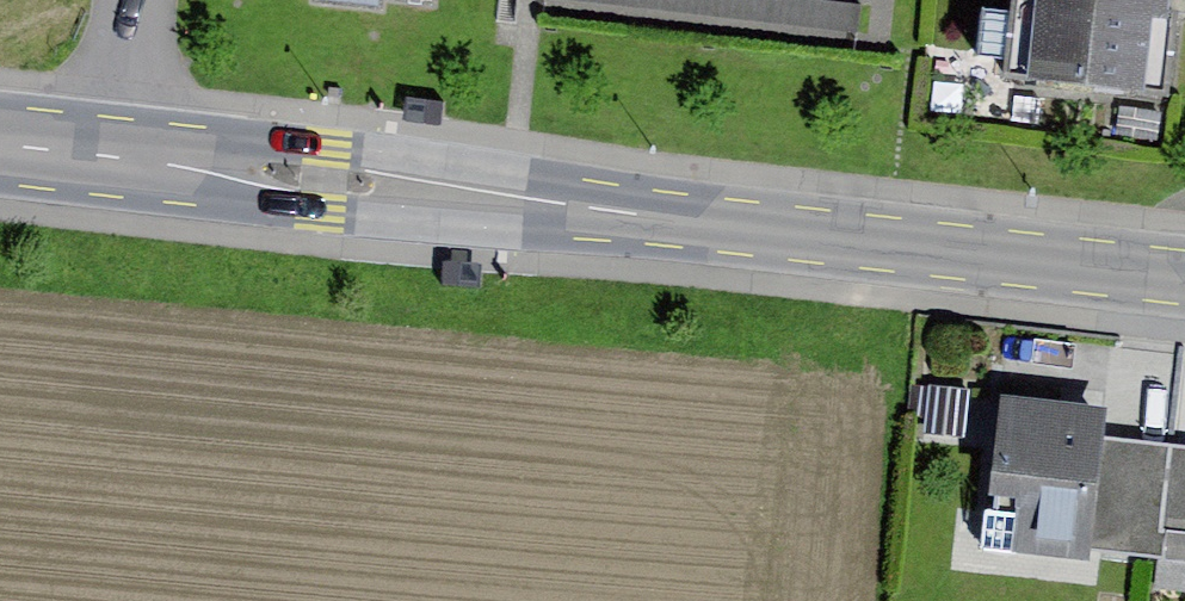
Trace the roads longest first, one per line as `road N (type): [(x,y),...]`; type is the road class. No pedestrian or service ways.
road 1 (tertiary): [(137,157),(1184,277)]
road 2 (residential): [(153,0),(137,157)]
road 3 (tertiary): [(0,143),(137,157)]

